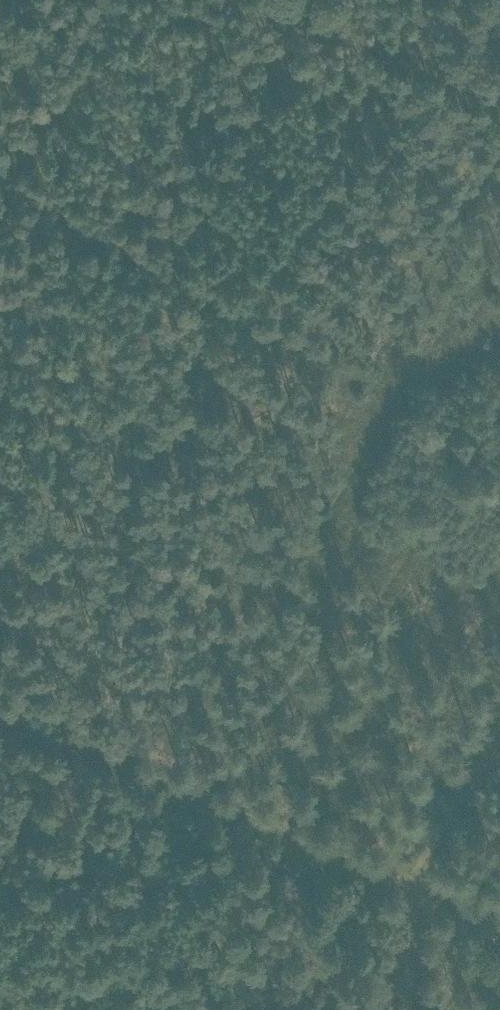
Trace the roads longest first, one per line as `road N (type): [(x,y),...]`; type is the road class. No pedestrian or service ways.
road 1 (track): [(412,895),(422,864),(499,745)]
road 2 (track): [(132,238),(0,162)]

